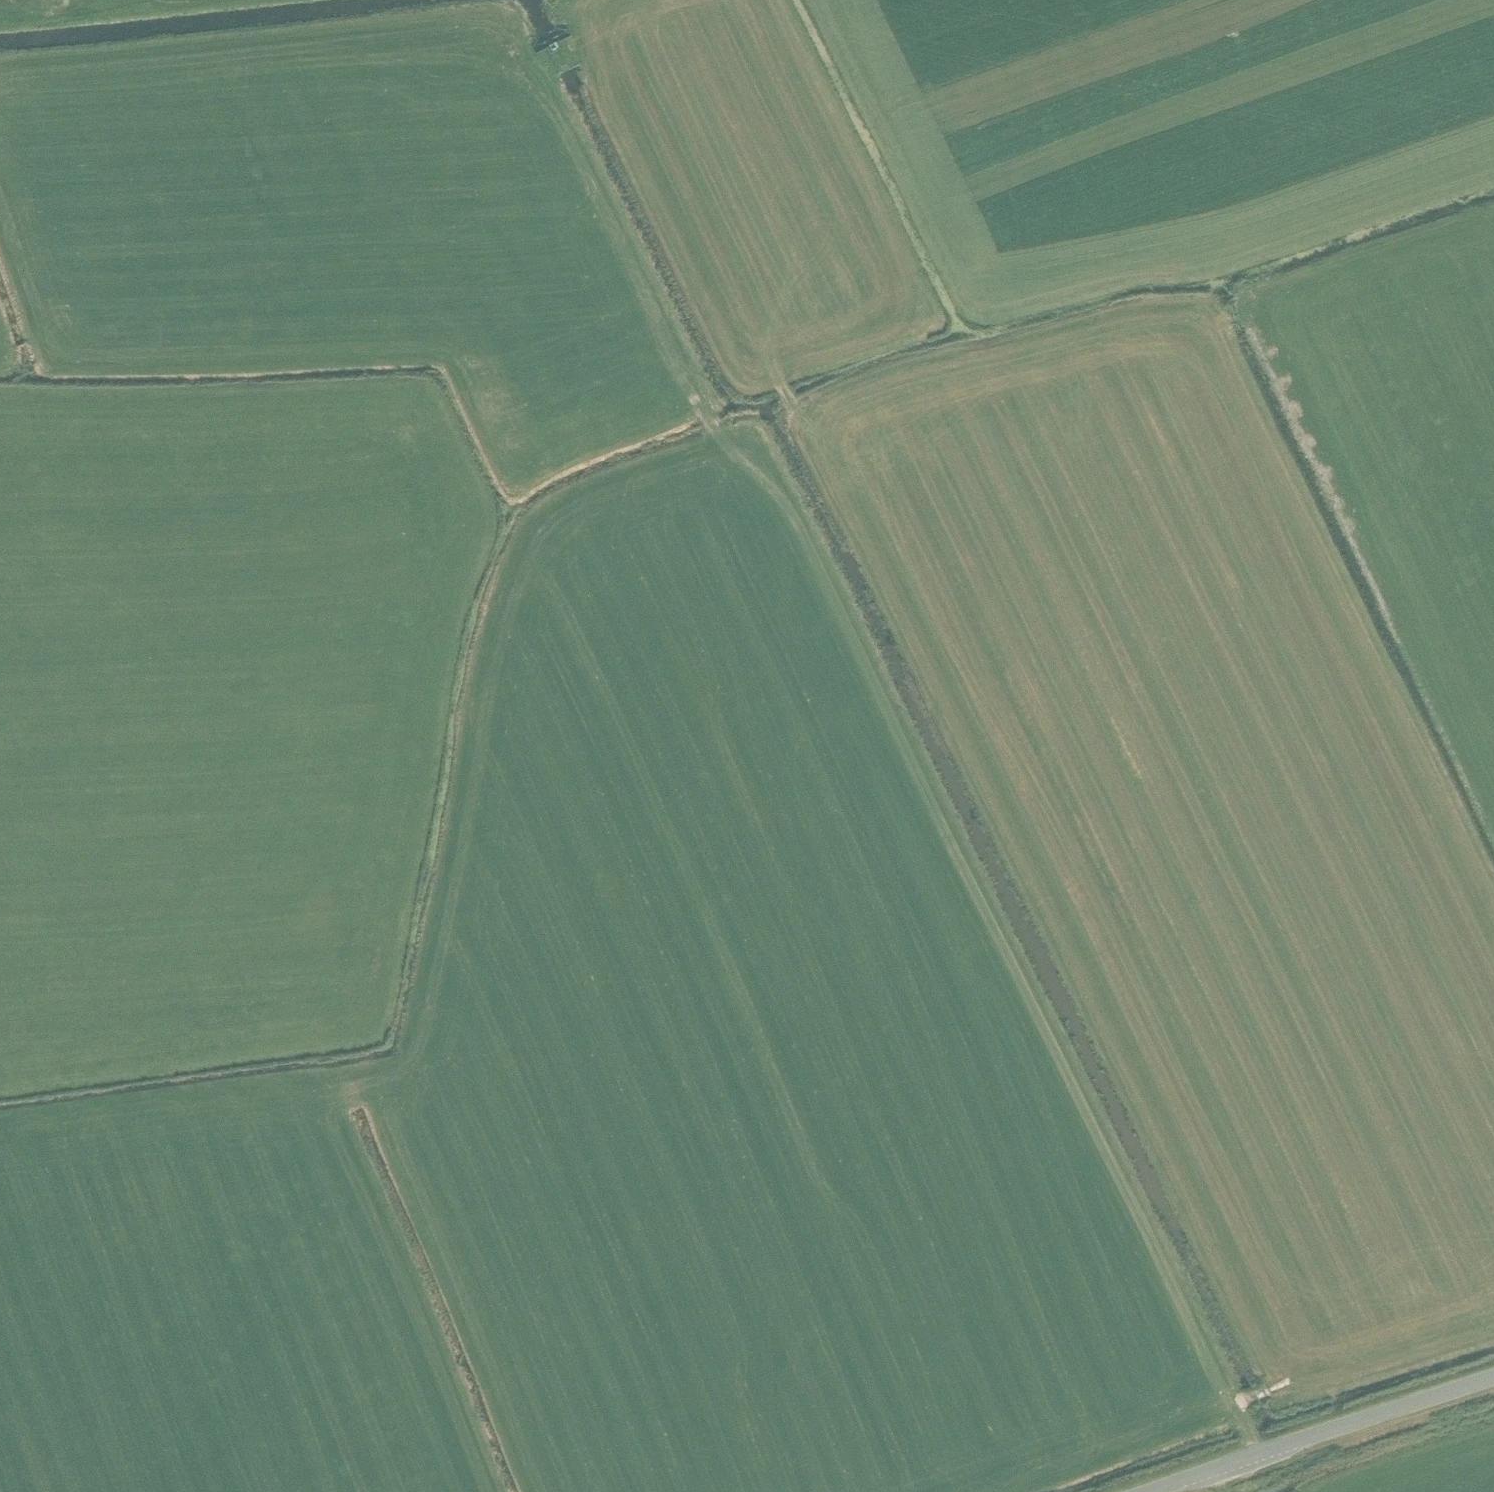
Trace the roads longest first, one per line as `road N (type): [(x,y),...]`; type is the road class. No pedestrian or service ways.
road 1 (unclassified): [(1153,1491),(1493,1377)]

